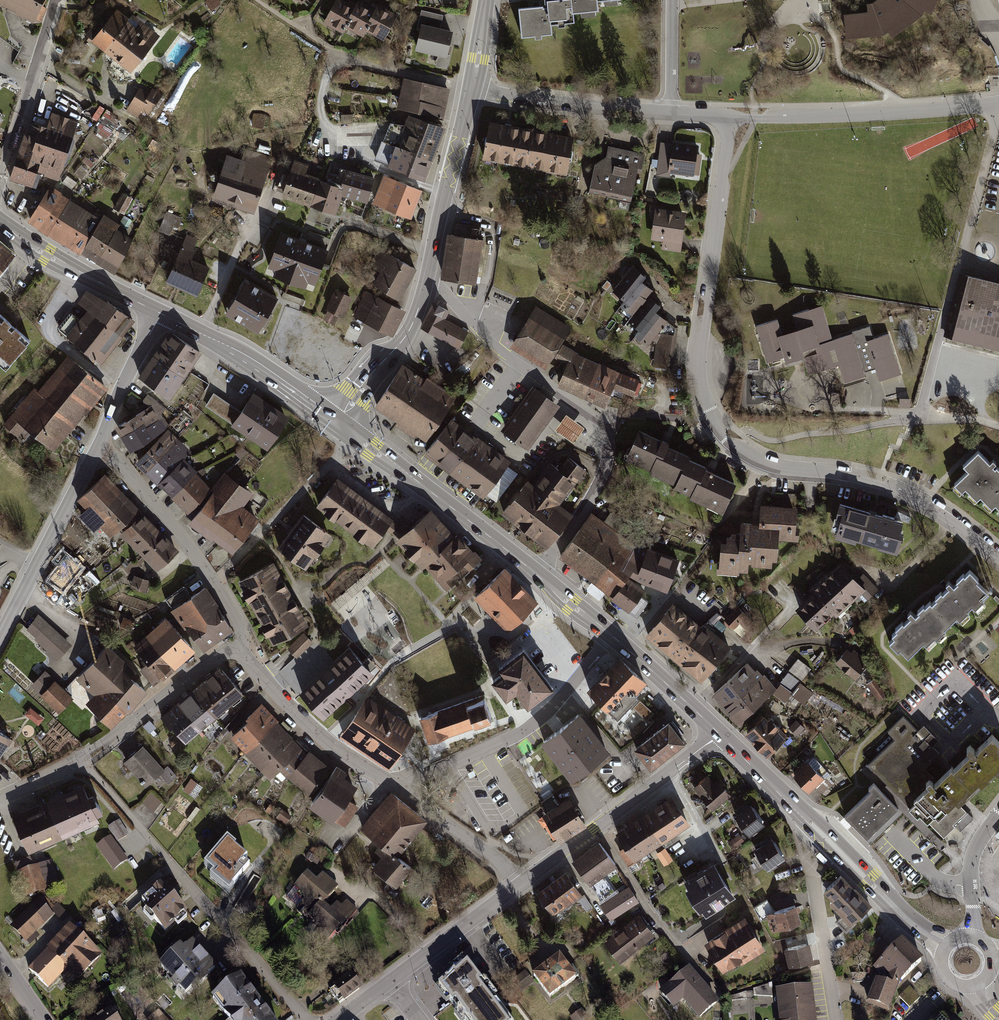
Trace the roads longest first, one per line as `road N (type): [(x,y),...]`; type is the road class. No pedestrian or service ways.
road 1 (residential): [(998,557),(905,491),(753,457),(710,412),(698,370),(730,115)]
road 2 (residential): [(426,285),(603,431),(603,474),(537,574)]
road 3 (residential): [(80,758),(308,1019)]
road 4 (secondary): [(947,946),(905,918),(719,735)]
road 5 (residential): [(730,115),(998,103)]
road 6 (residential): [(401,791),(525,731),(612,635)]
road 7 (residential): [(470,90),(730,115)]
road 8 (secondary): [(537,574),(338,422)]
road 9 (residential): [(524,881),(719,735)]
road 10 (residential): [(101,442),(181,534),(245,637)]
road 11 (residential): [(245,637),(272,689),(401,791)]
road 12 (tertiary): [(0,636),(101,442)]
road 13 (secondary): [(338,422),(262,366),(161,313)]
road 14 (residential): [(80,758),(245,637)]
road 15 (tertiary): [(426,285),(470,90)]
road 16 (residential): [(0,180),(54,0)]
road 17 (secondary): [(0,222),(161,313)]
road 18 (residential): [(389,982),(524,881)]
road 19 (tertiary): [(338,422),(401,342),(426,285)]
road 20 (residential): [(401,791),(524,881)]
road 21 (residential): [(814,877),(835,1019)]
road 22 (tertiary): [(101,442),(161,313)]
road 23 (secondary): [(719,735),(623,645)]
road 24 (residential): [(970,936),(971,864),(998,813)]

